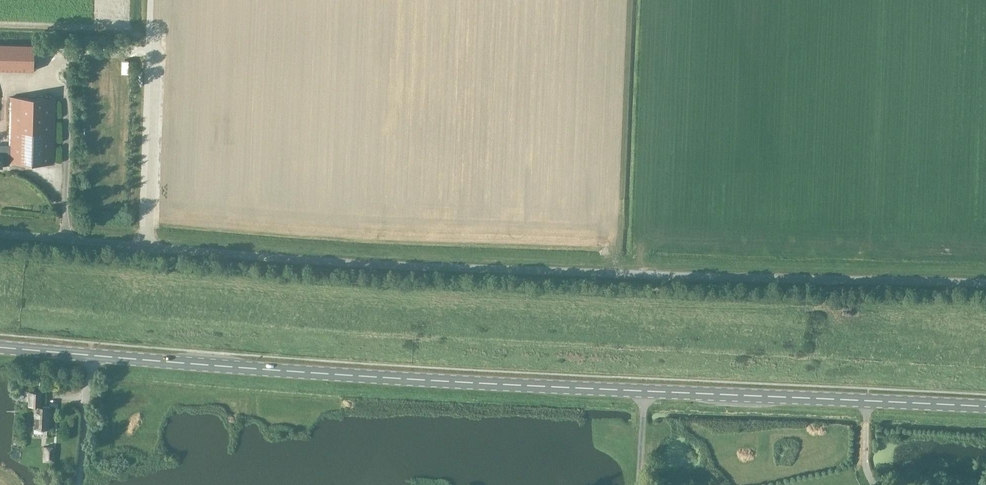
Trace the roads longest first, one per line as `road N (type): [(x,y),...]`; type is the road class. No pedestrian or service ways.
road 1 (primary): [(985,406),(356,375),(0,347)]
road 2 (unclassified): [(985,284),(301,260),(0,236)]

